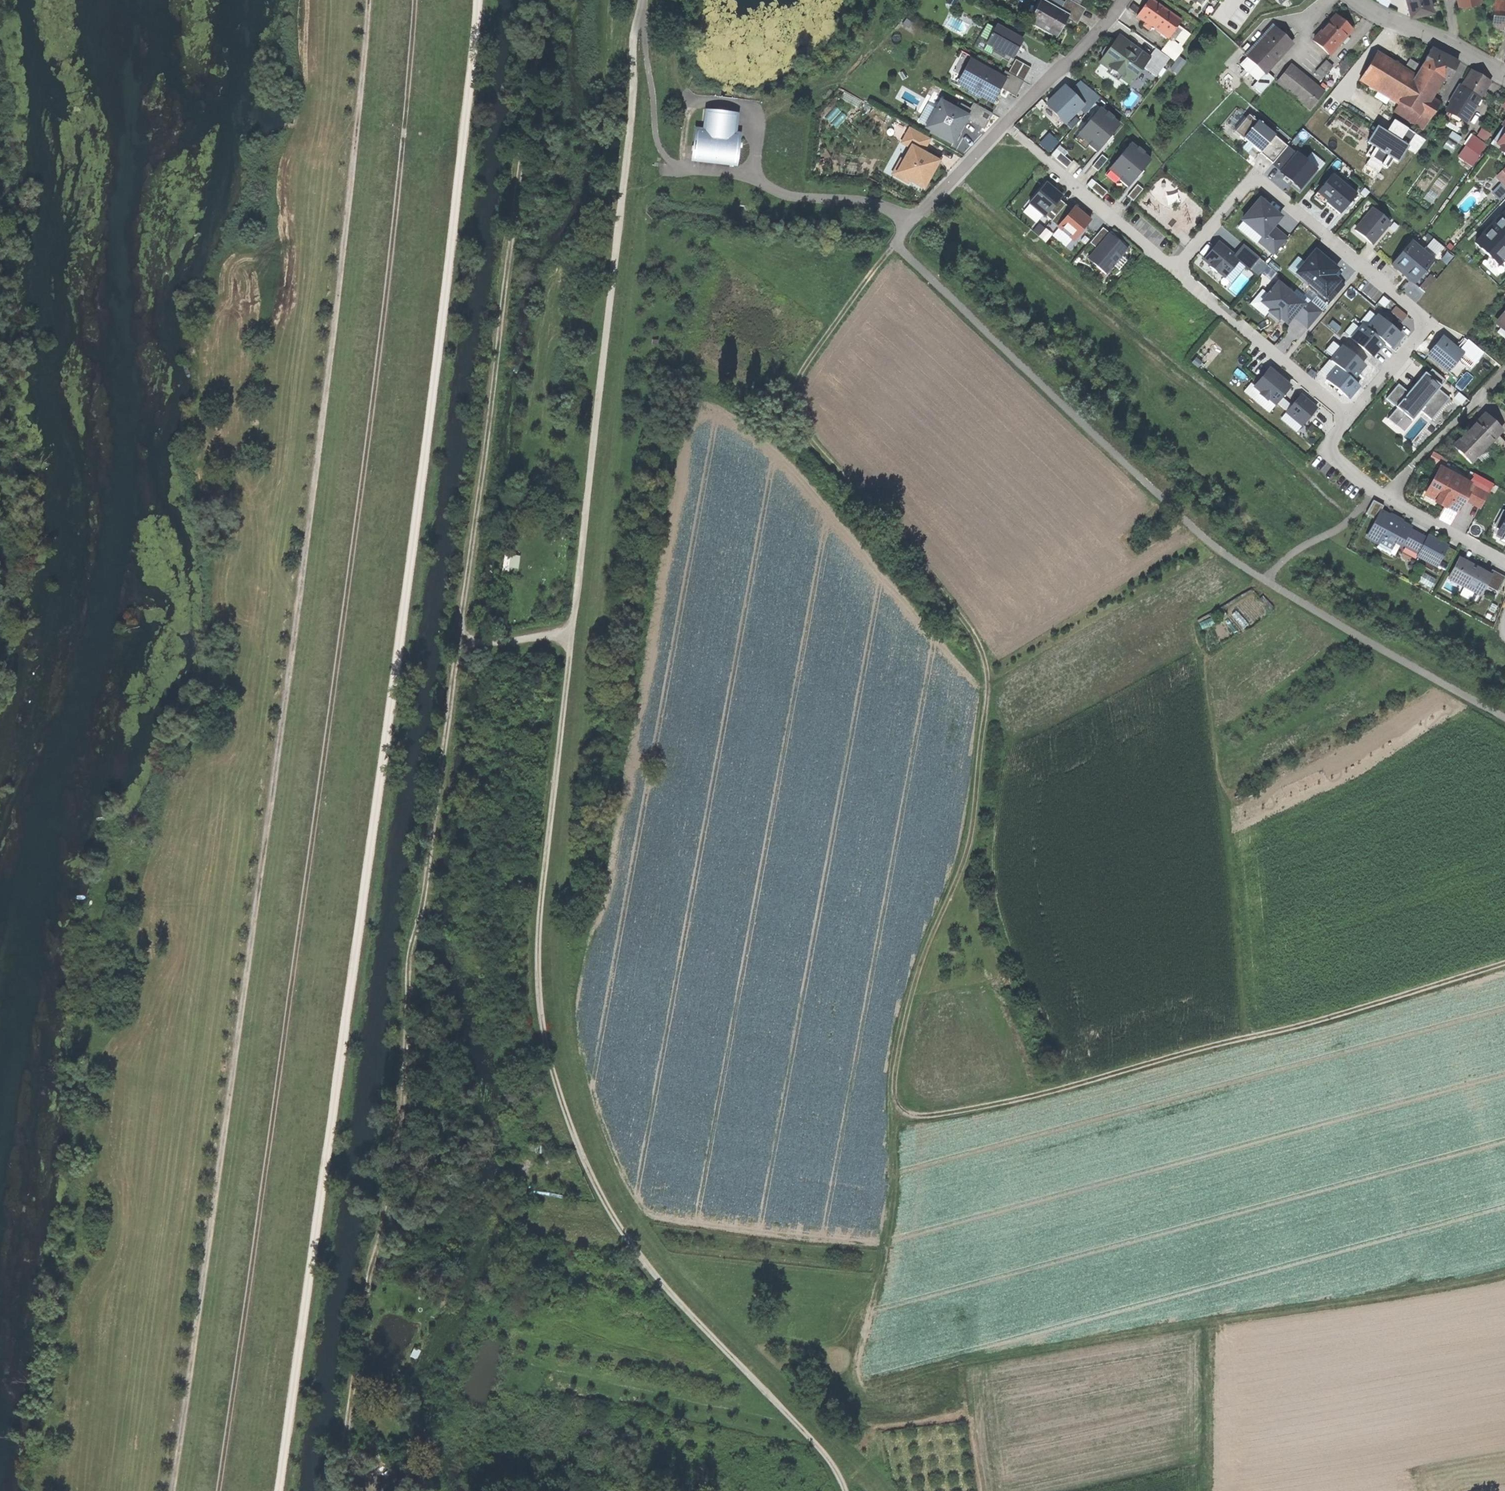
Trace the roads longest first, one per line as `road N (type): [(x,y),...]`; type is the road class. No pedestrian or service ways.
road 1 (track): [(1504,962),(1030,1096),(927,1115),(904,1109),(894,1088),(911,995),(973,825),(986,666),(963,619),(806,436),(793,393),(896,243)]
road 2 (track): [(846,1490),(823,1454),(666,1287),(600,1195),(561,1100),(539,1004),(540,914),(643,0)]
road 3 (track): [(339,1490),(398,1129),(409,965),(540,0)]
road 4 (track): [(278,1490),(436,381),(477,0)]
road 5 (track): [(218,1490),(357,531),(414,0)]
road 6 (track): [(368,0),(298,605),(172,1490)]
road 7 (residential): [(1171,268),(1250,177),(1430,324),(1352,417)]
road 8 (track): [(1209,1490),(1207,1321),(1504,1272)]
road 9 (track): [(1201,654),(1248,1037)]
road 10 (residential): [(1352,417),(1326,448),(1374,491),(1504,568)]
road 11 (track): [(678,172),(748,179),(794,198),(871,204),(916,221)]
road 12 (residential): [(1352,417),(1171,268)]
road 13 (residential): [(1171,268),(1007,122)]
road 14 (track): [(916,221),(1042,89)]
road 15 (track): [(894,1097),(891,1204),(878,1271)]
road 16 (residential): [(1353,0),(1504,78)]
road 17 (residential): [(1125,0),(1042,89)]

